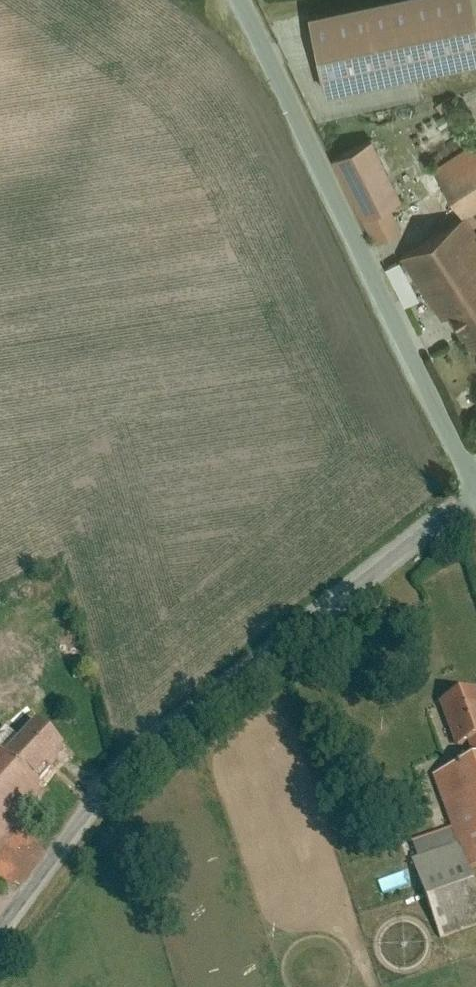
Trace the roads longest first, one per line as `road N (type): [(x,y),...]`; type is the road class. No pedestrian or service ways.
road 1 (unclassified): [(475,502),(137,750),(101,786),(0,922)]
road 2 (unclassified): [(475,477),(242,0)]

